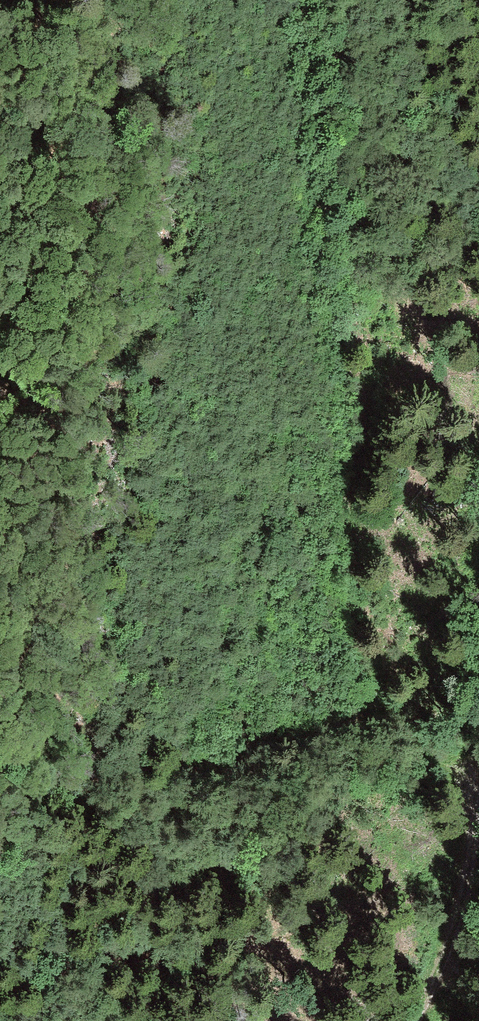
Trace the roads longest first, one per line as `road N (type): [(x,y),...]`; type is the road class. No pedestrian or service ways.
road 1 (track): [(285,0),(365,661),(399,724),(478,785)]
road 2 (track): [(0,324),(105,0)]
road 3 (track): [(478,876),(419,1020)]

